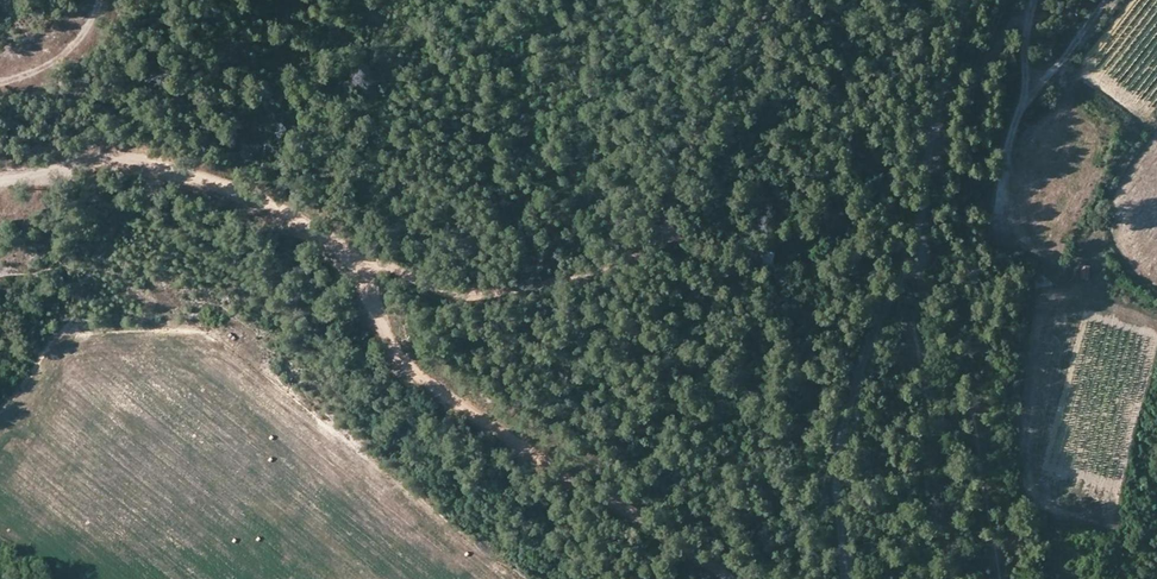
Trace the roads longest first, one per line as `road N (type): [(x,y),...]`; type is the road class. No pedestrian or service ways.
road 1 (track): [(706,578),(639,516),(485,406),(400,367),(353,283),(283,210),(115,154),(0,183)]
road 2 (track): [(843,578),(835,523),(839,443),(870,337),(916,251),(931,126),(961,0)]
road 3 (track): [(1032,0),(997,220)]
road 4 (track): [(927,158),(972,86),(1003,0)]
road 5 (track): [(1021,103),(1105,0)]
road 6 (track): [(0,83),(67,49),(96,0)]

